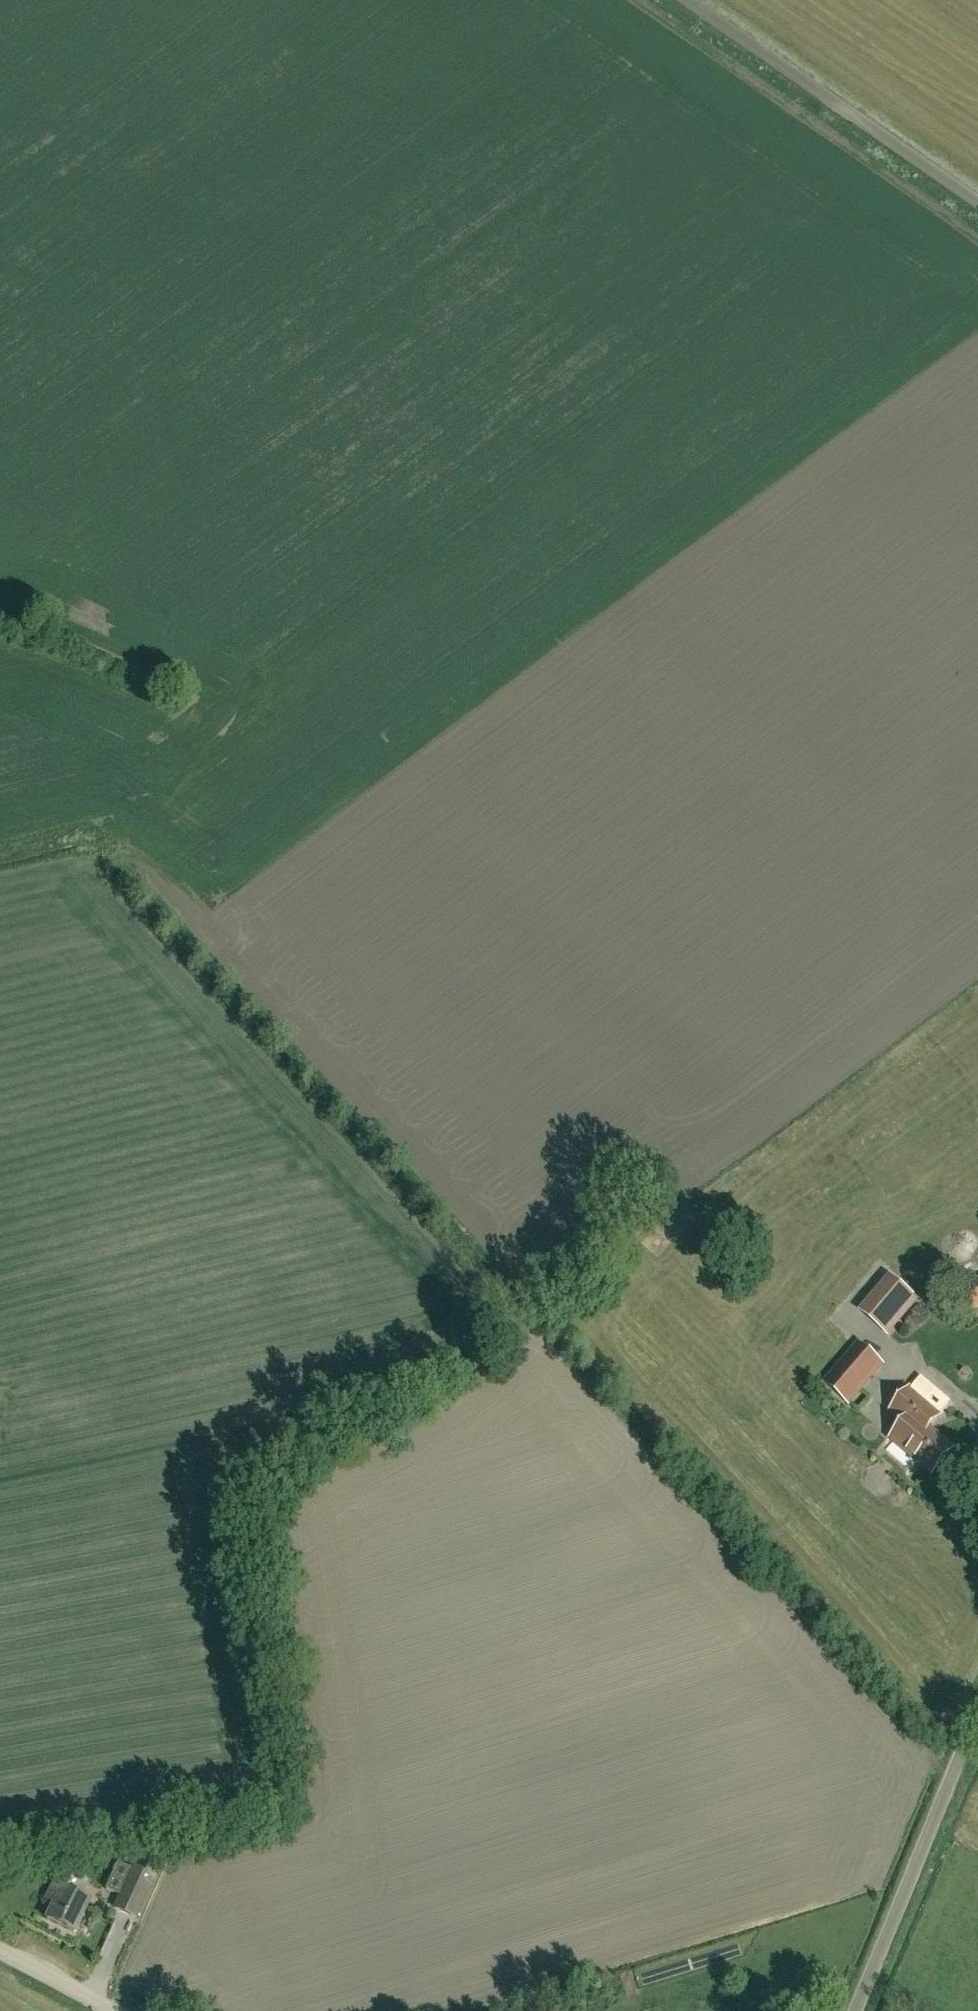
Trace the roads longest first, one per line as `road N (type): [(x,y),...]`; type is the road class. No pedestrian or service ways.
road 1 (unclassified): [(684,0),(977,200)]
road 2 (unclassified): [(856,2010),(977,1711)]
road 3 (unclassified): [(113,2010),(0,1949)]

